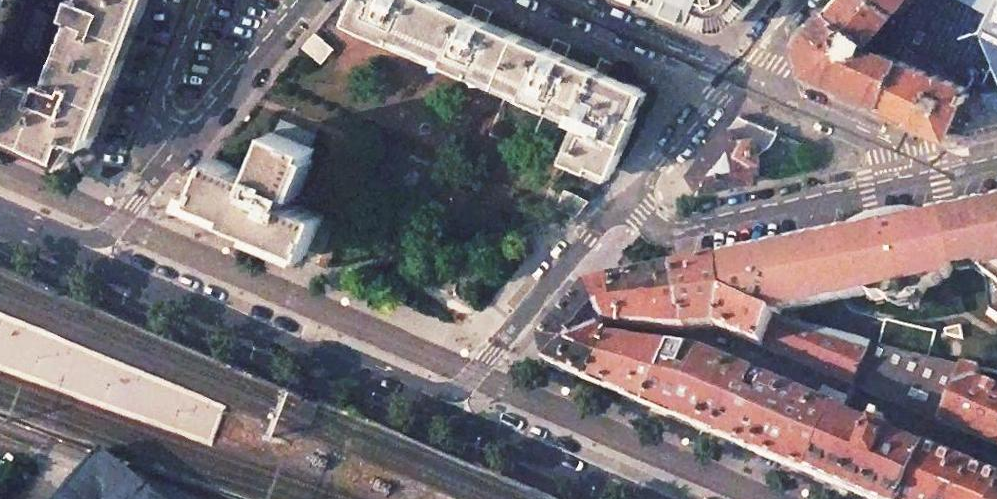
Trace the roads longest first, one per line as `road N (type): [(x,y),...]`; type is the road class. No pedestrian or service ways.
road 1 (primary): [(66,249),(411,399)]
road 2 (residential): [(411,399),(457,396),(629,200)]
road 3 (residential): [(629,200),(666,229),(918,178)]
road 4 (primary): [(411,399),(643,498)]
road 5 (residential): [(735,78),(901,150),(918,178)]
road 6 (residential): [(172,153),(302,0)]
road 7 (residential): [(553,0),(735,78)]
road 8 (residential): [(196,0),(146,126),(172,153)]
road 9 (residential): [(735,78),(629,200)]
road 10 (residential): [(66,249),(114,228),(172,153)]

